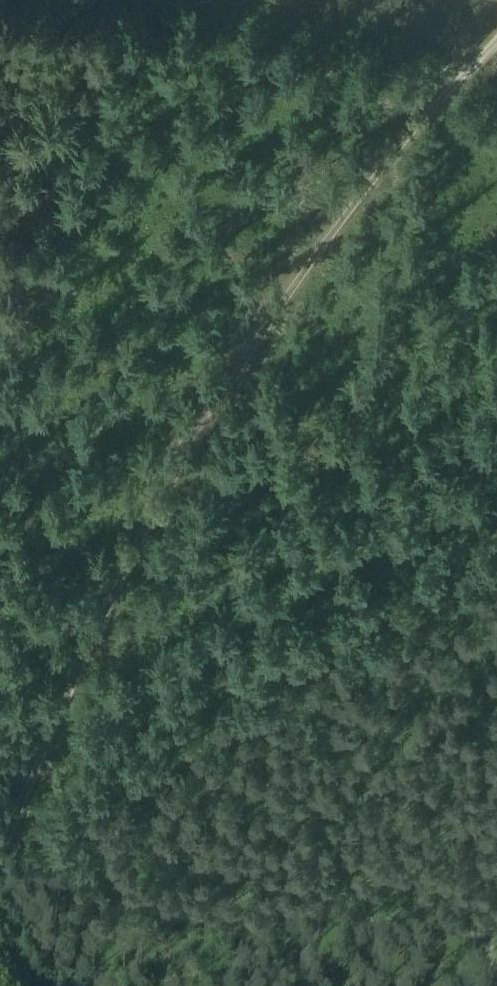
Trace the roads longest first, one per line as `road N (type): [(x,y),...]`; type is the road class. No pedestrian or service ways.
road 1 (track): [(496,38),(290,288),(212,414),(83,663),(0,859)]

